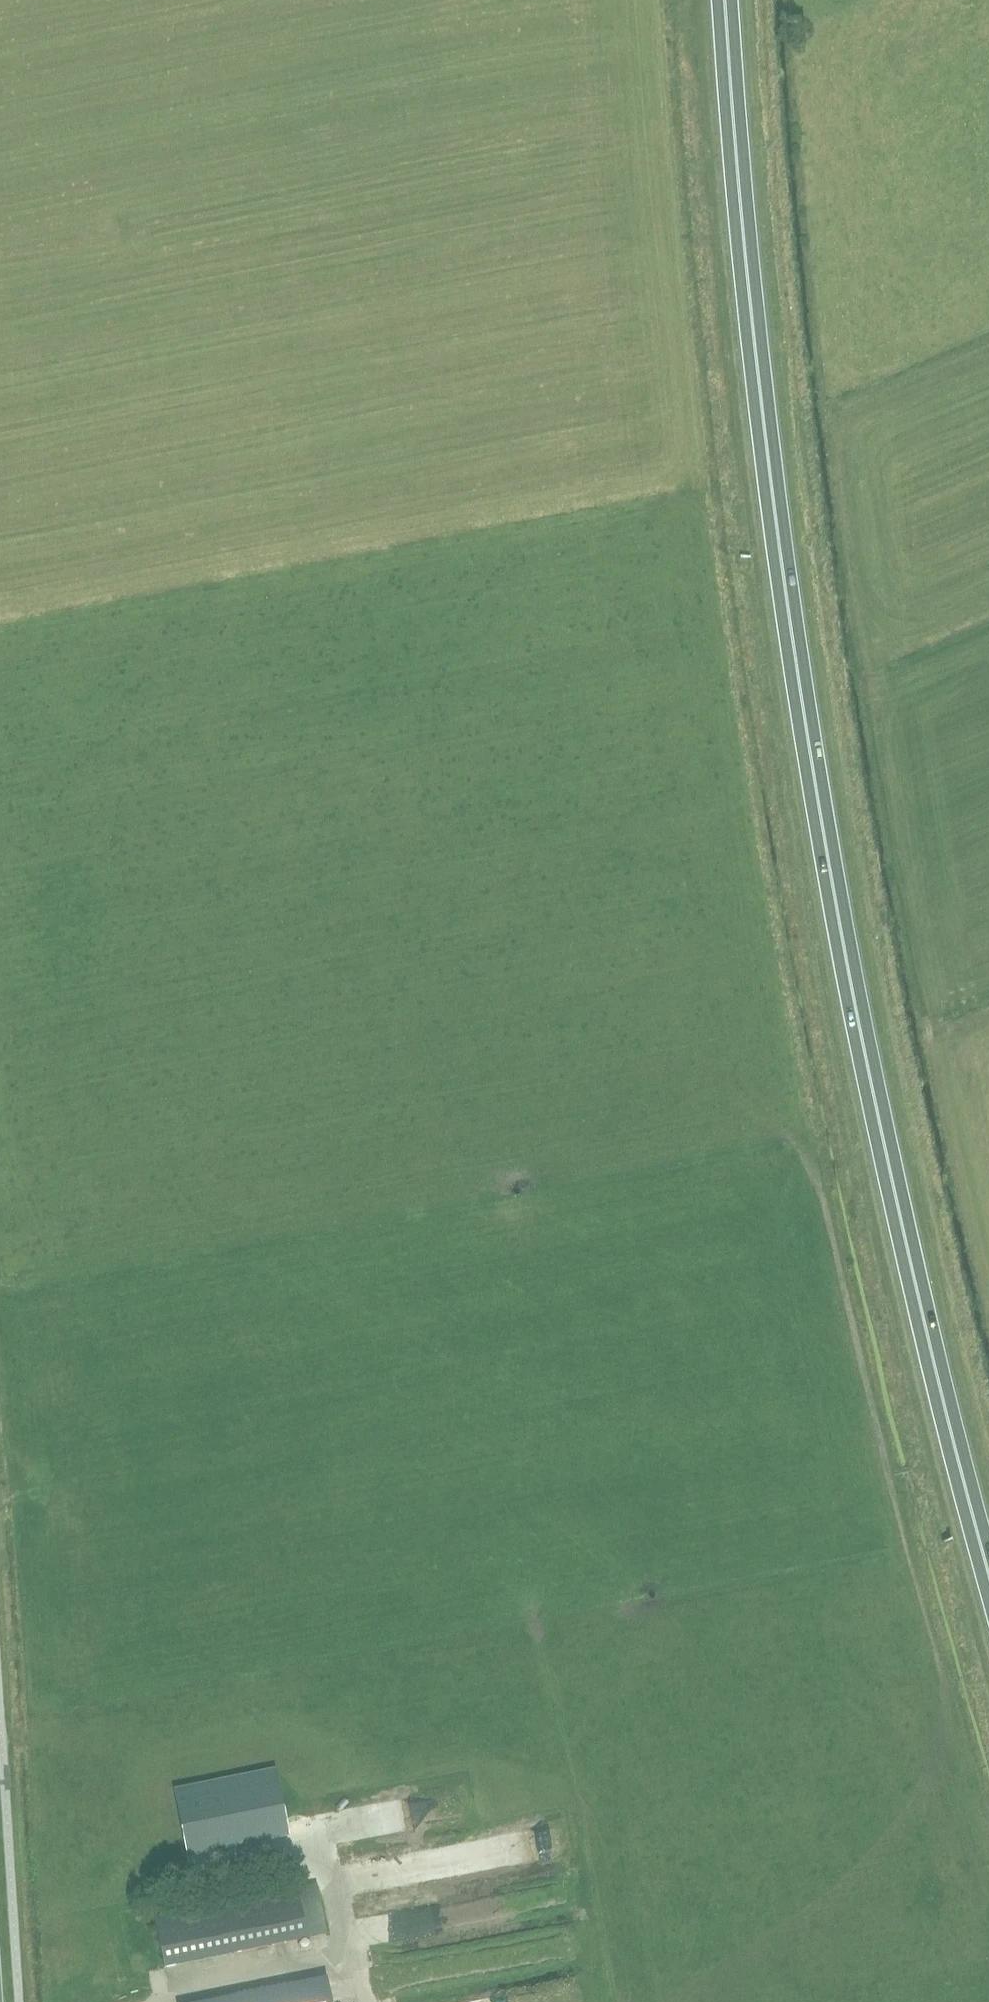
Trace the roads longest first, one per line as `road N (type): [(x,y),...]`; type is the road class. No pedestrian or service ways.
road 1 (trunk): [(988,1568),(925,1327),(823,835),(756,359),(725,0)]

